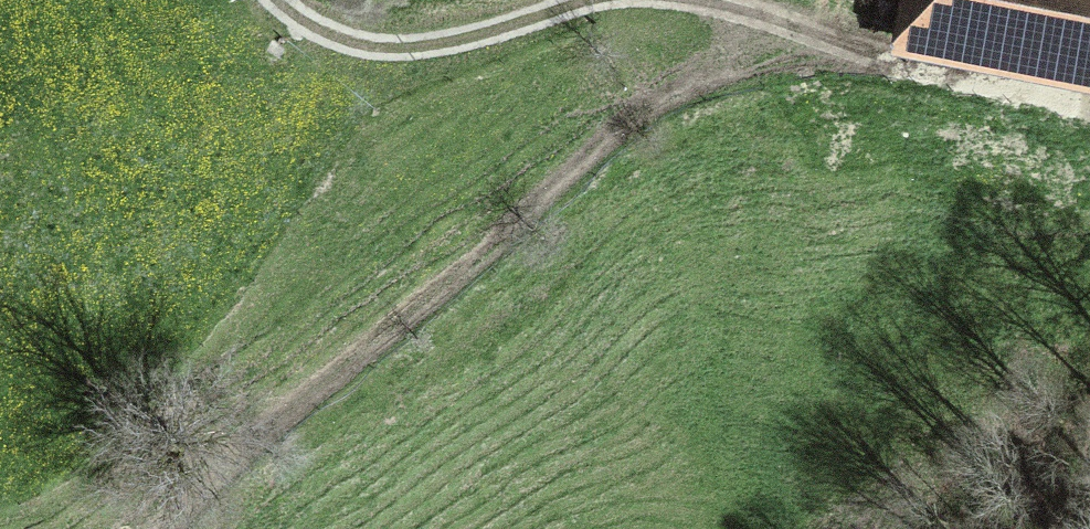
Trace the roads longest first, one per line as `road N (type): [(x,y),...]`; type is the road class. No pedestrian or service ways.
road 1 (track): [(166,528),(578,168),(760,22)]
road 2 (track): [(1058,100),(869,59),(702,3),(647,0)]
road 3 (track): [(641,0),(588,3),(482,33),(388,46),(339,39),(277,0)]

